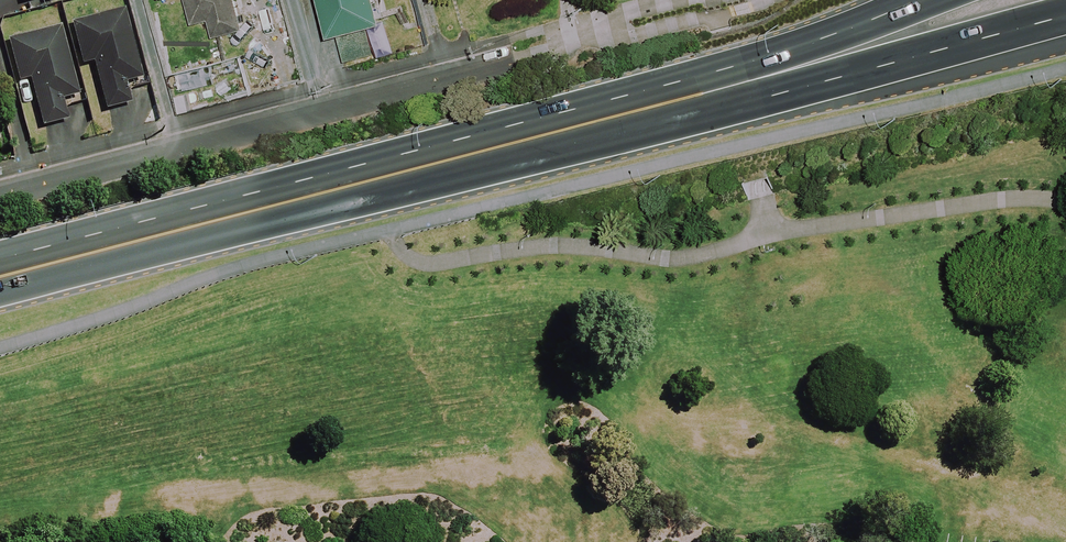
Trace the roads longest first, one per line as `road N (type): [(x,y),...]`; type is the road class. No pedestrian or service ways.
road 1 (trunk): [(0,275),(731,87)]
road 2 (residential): [(516,63),(0,194)]
road 3 (trunk): [(1065,13),(731,87)]
road 4 (trunk): [(731,87),(921,0)]
road 5 (residential): [(516,63),(574,48),(616,17),(682,0)]

